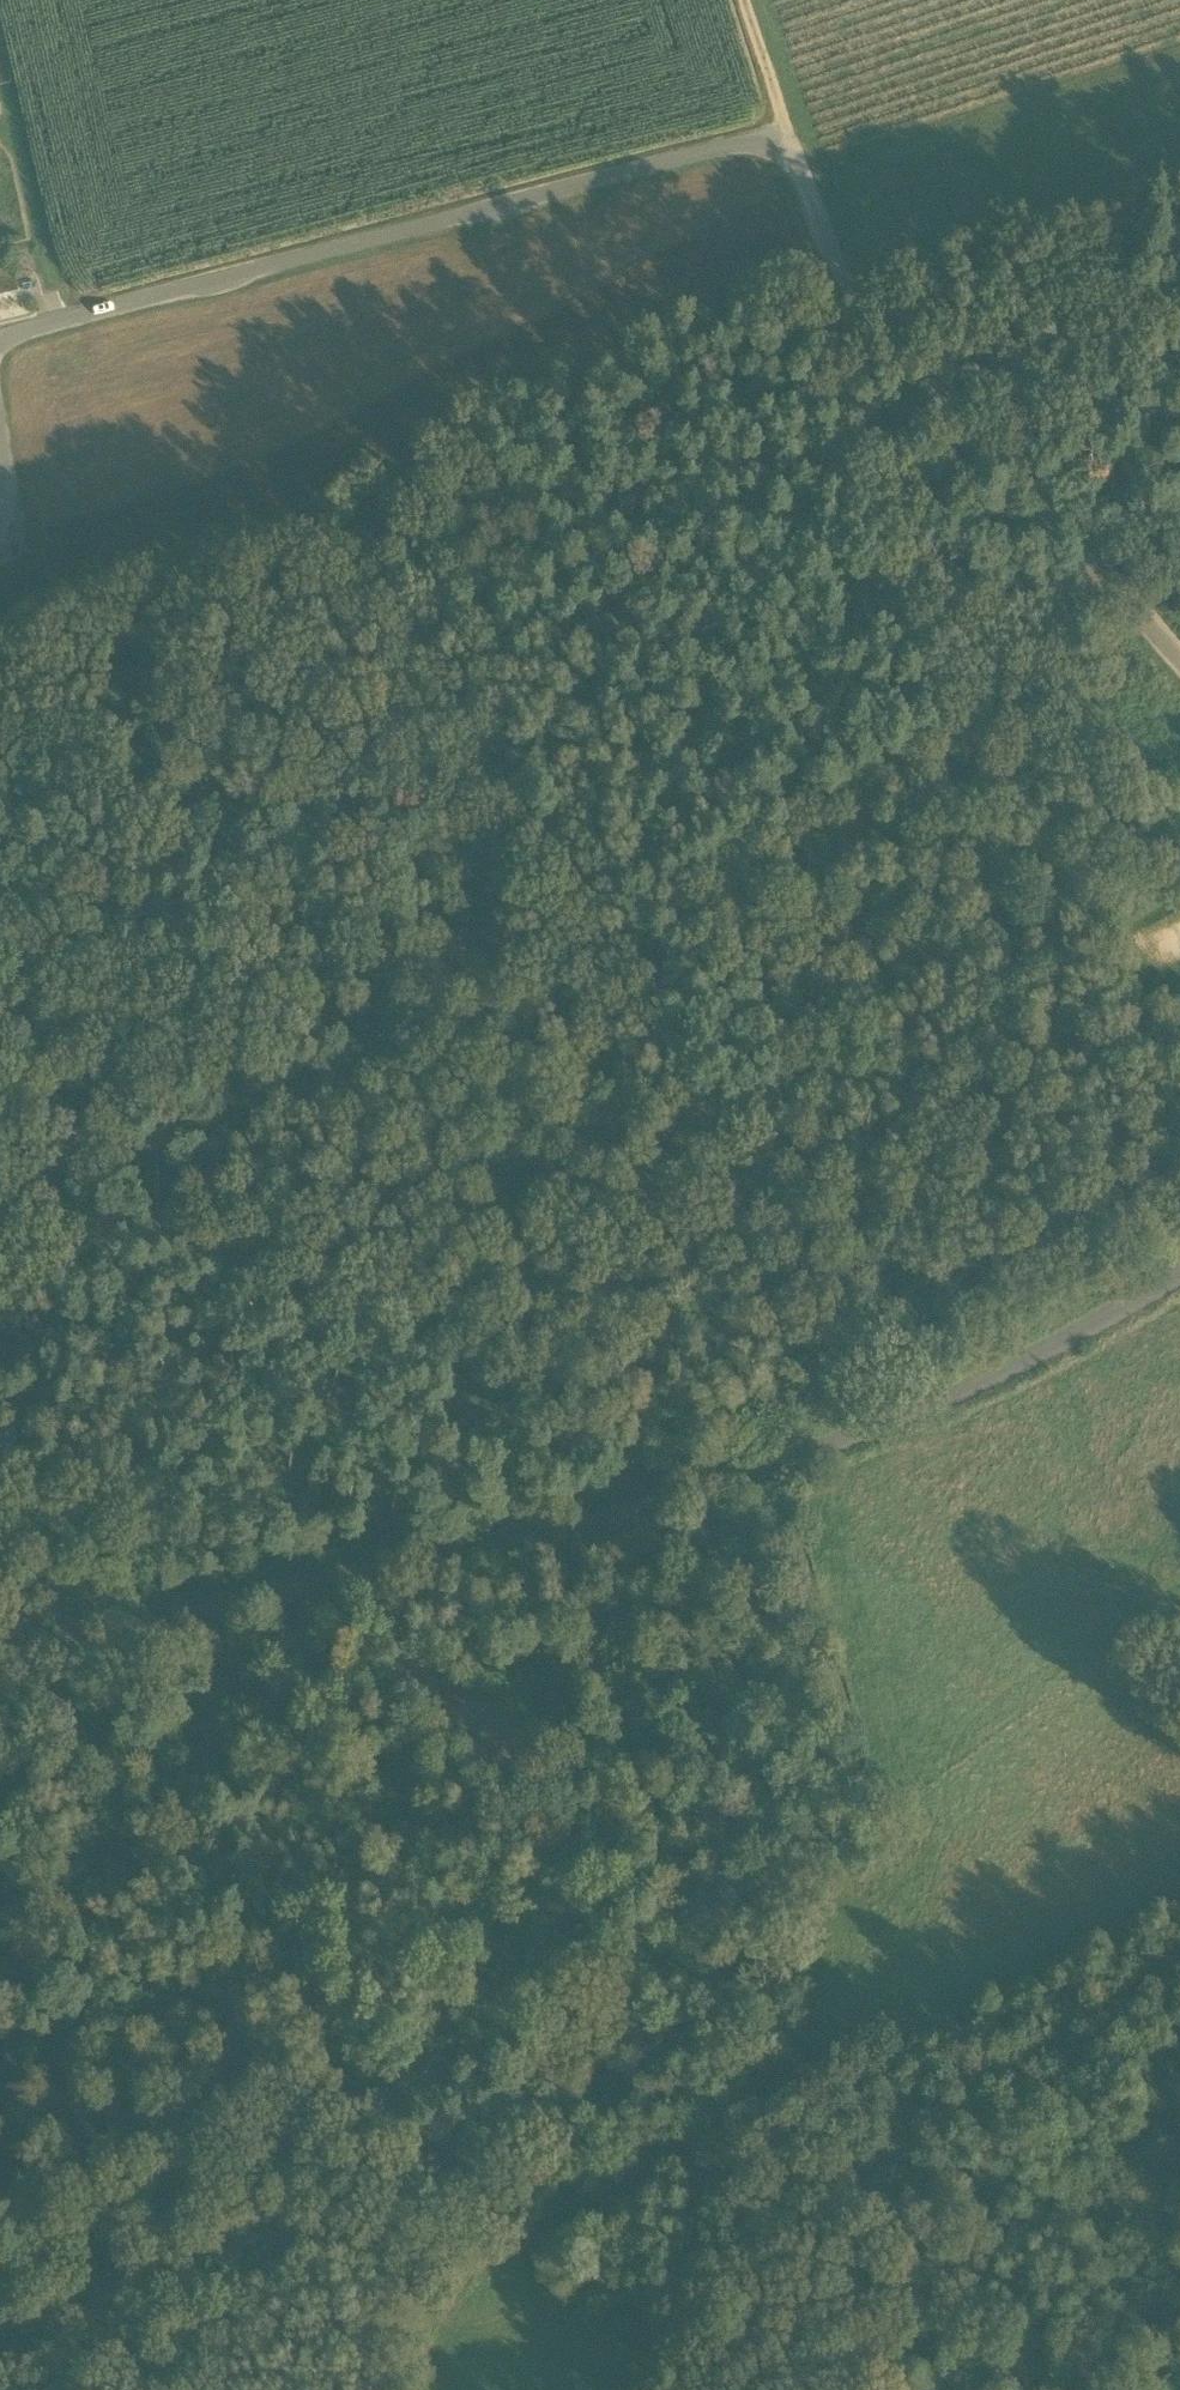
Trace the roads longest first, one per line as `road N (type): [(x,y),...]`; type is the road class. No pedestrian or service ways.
road 1 (track): [(773,1471),(862,1766),(843,1813),(806,1859),(708,1931),(0,2299)]
road 2 (unclassified): [(0,1649),(662,1504),(773,1471),(981,1387),(1179,1275)]
road 3 (track): [(708,1931),(752,2091),(675,2174),(557,2258),(472,2311),(427,2314),(396,2277),(399,2234),(490,2099),(509,2035)]
road 4 (track): [(662,1504),(26,1206),(0,1185)]
road 5 (track): [(747,0),(794,145)]

